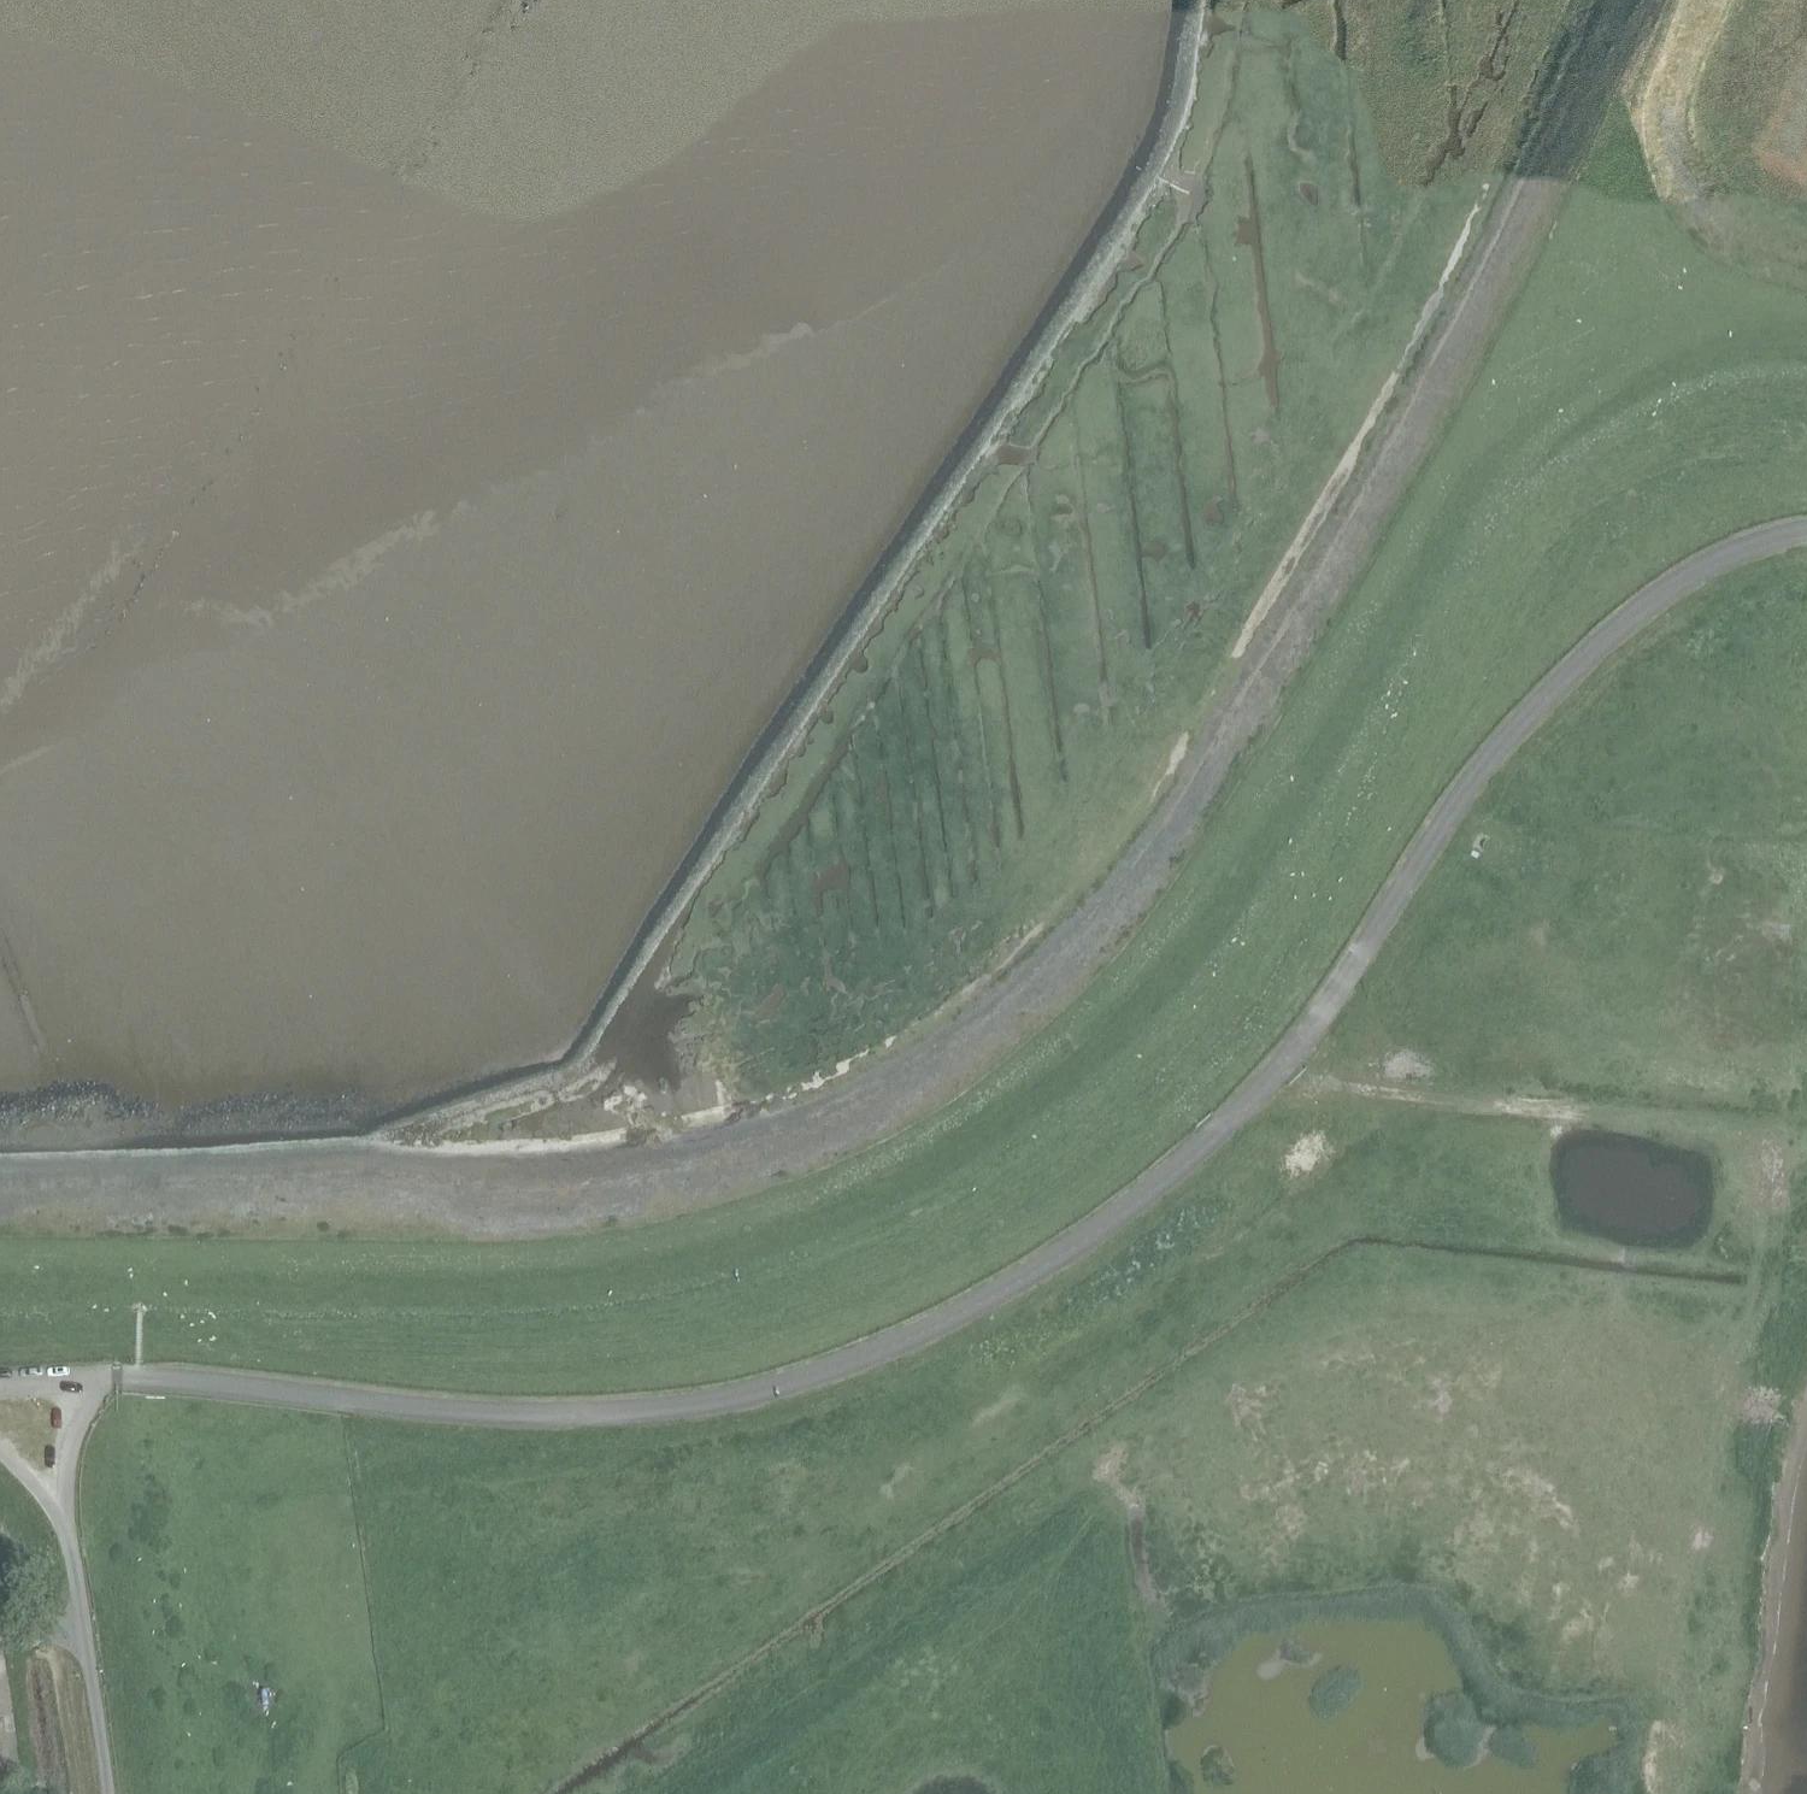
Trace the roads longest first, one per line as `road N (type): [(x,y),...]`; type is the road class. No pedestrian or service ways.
road 1 (unclassified): [(107,1793),(61,1509)]
road 2 (unclassified): [(61,1509),(79,1415),(98,1377),(0,1383)]

